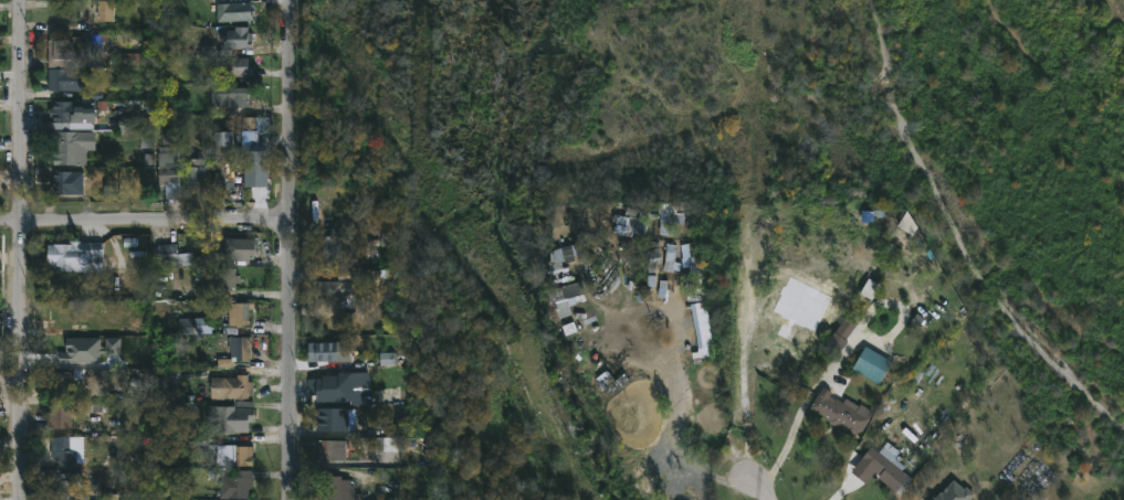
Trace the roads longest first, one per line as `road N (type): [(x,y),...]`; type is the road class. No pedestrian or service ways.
road 1 (residential): [(291,499),(289,0)]
road 2 (residential): [(21,499),(22,0)]
road 3 (residential): [(291,217),(0,220)]

